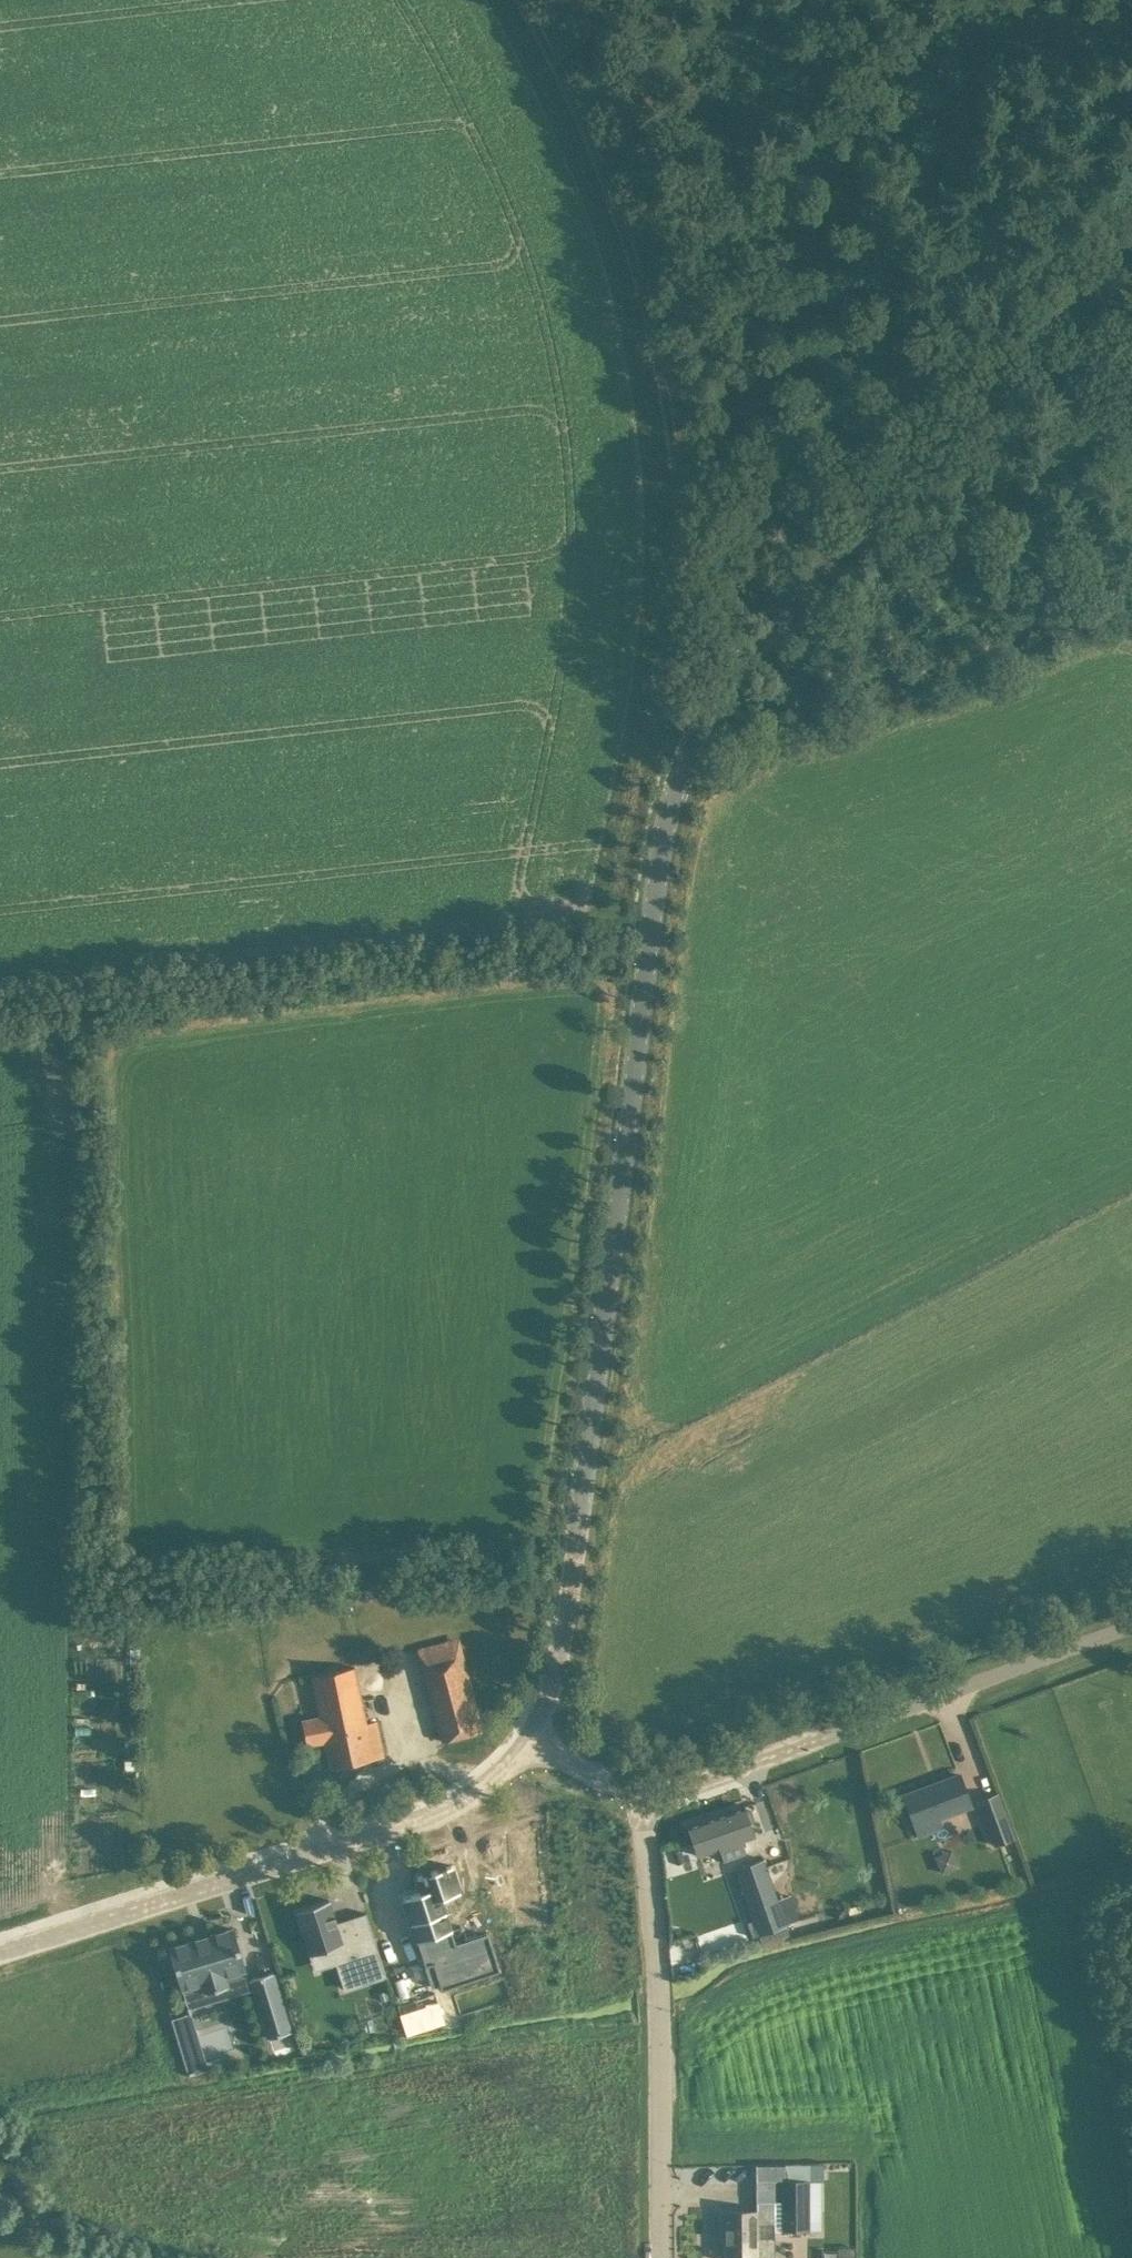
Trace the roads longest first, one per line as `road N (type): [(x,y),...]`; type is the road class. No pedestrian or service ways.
road 1 (tertiary): [(520,1743),(559,1670),(664,839),(691,750),(717,700),(864,508),(1131,233)]
road 2 (tertiary): [(0,1952),(409,1825),(476,1788),(520,1743)]
road 3 (unclassified): [(643,1795),(740,1771),(1131,1622)]
road 4 (track): [(799,474),(961,0)]
road 5 (unclassified): [(643,1795),(659,1979),(662,2257)]
road 6 (track): [(673,429),(622,200),(524,0)]
road 7 (track): [(691,750),(680,726),(676,662),(682,503),(673,429)]
road 8 (unclassified): [(520,1743),(536,1769),(643,1795)]
road 9 (track): [(673,429),(745,448),(799,474)]

